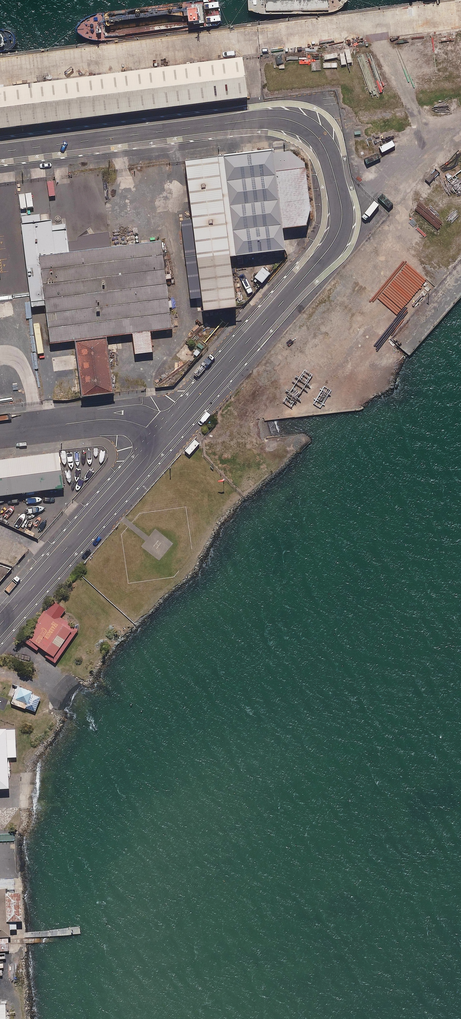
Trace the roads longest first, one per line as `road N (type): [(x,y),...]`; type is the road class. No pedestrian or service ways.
road 1 (tertiary): [(0,152),(245,121),(296,124),(324,144),(338,202),(323,251),(187,410)]
road 2 (tertiary): [(187,410),(0,628)]
road 3 (unclassified): [(0,429),(187,410)]

